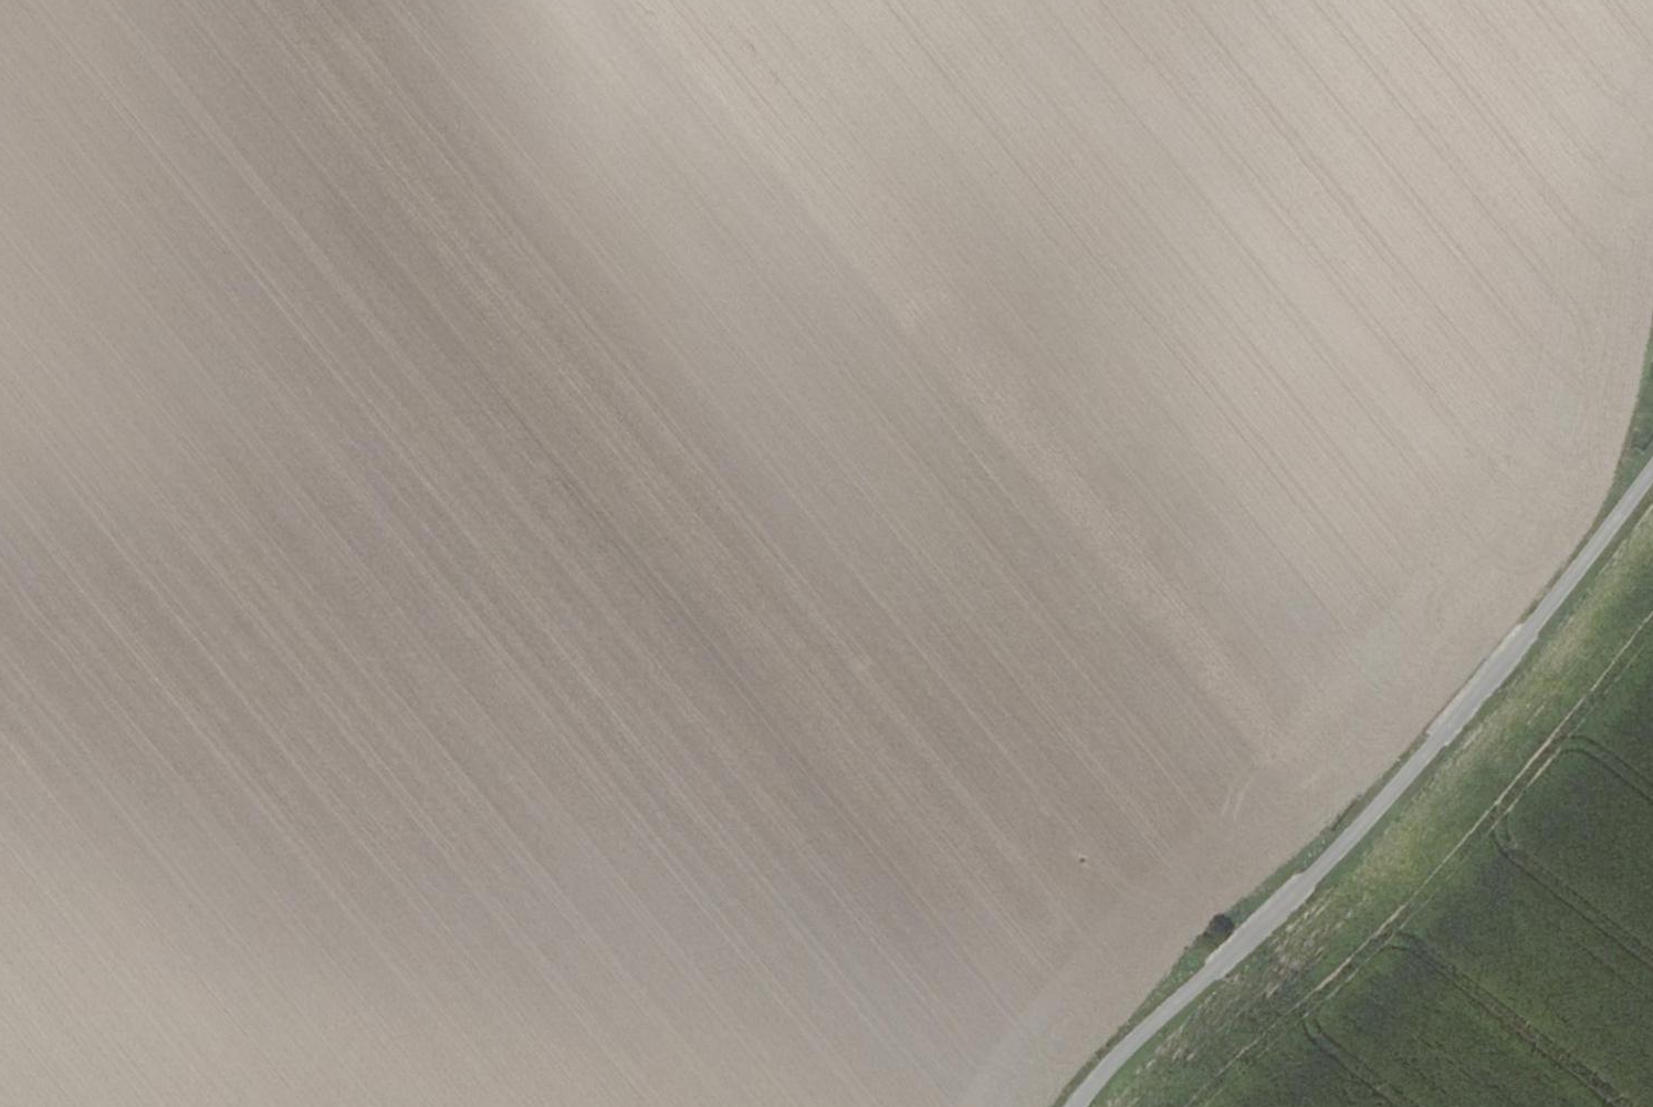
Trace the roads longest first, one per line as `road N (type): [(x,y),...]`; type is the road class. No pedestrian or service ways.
road 1 (unclassified): [(1652,471),(1412,778),(1094,1076),(1075,1106)]

